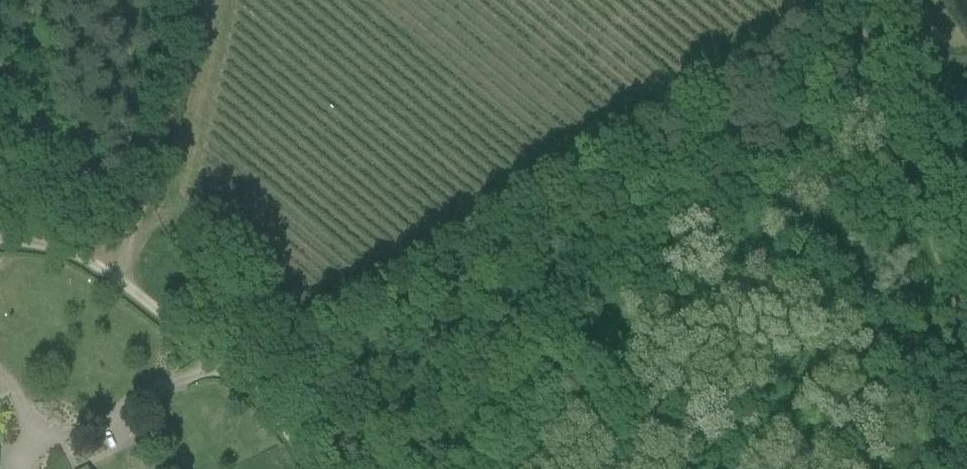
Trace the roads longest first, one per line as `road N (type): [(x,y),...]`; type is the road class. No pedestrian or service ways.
road 1 (track): [(966,316),(872,61),(825,0)]
road 2 (track): [(308,468),(275,413),(209,336),(93,250)]
road 3 (track): [(203,0),(172,148),(124,271)]
road 4 (track): [(93,250),(0,158)]

